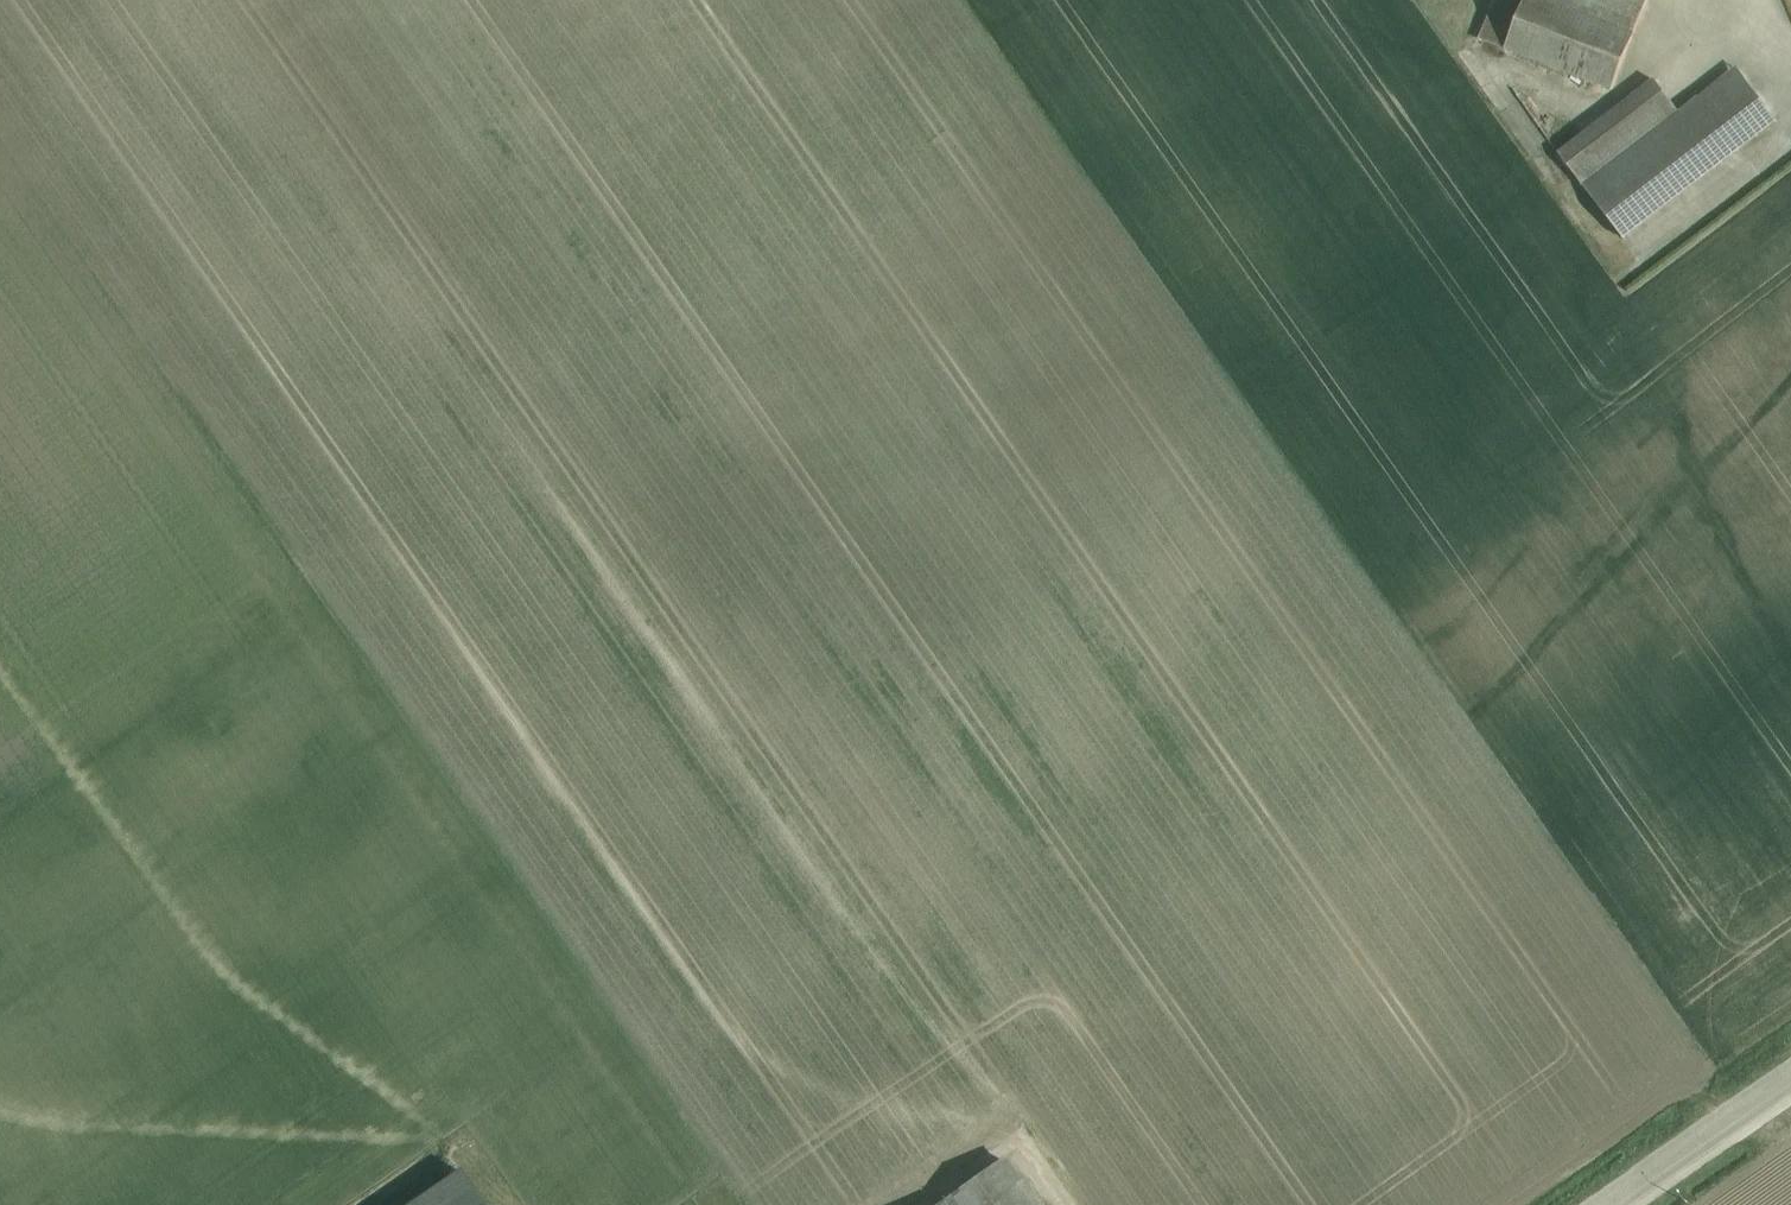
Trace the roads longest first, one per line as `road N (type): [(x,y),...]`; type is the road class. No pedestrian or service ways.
road 1 (tertiary): [(1605,1204),(1790,1075)]

